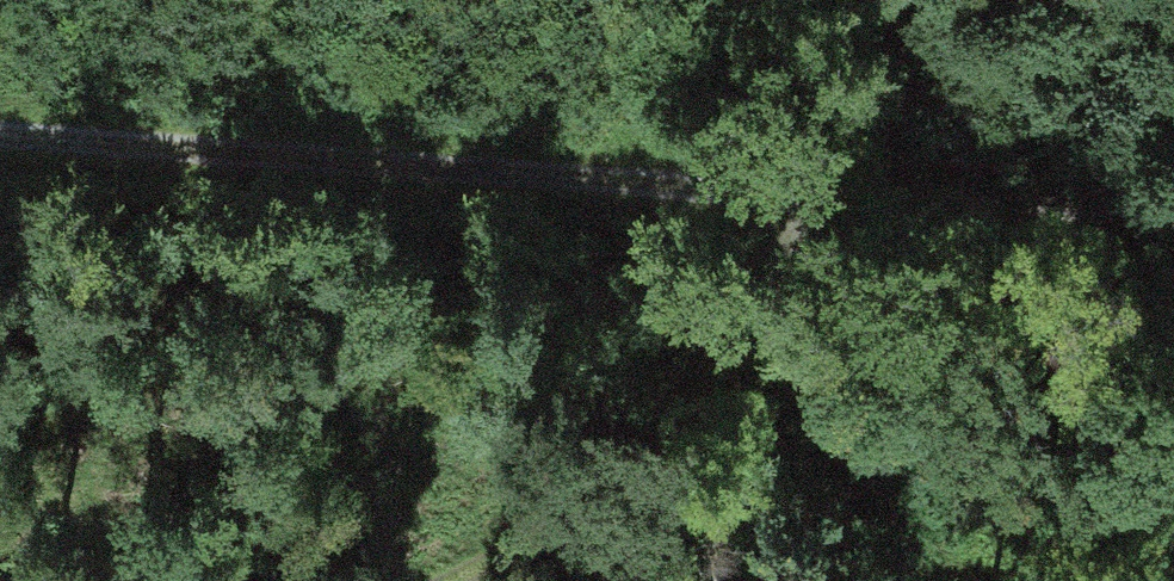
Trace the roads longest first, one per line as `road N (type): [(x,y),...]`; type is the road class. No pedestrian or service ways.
road 1 (track): [(0,141),(844,218),(1173,223)]
road 2 (track): [(910,0),(844,218),(702,451),(467,580)]

